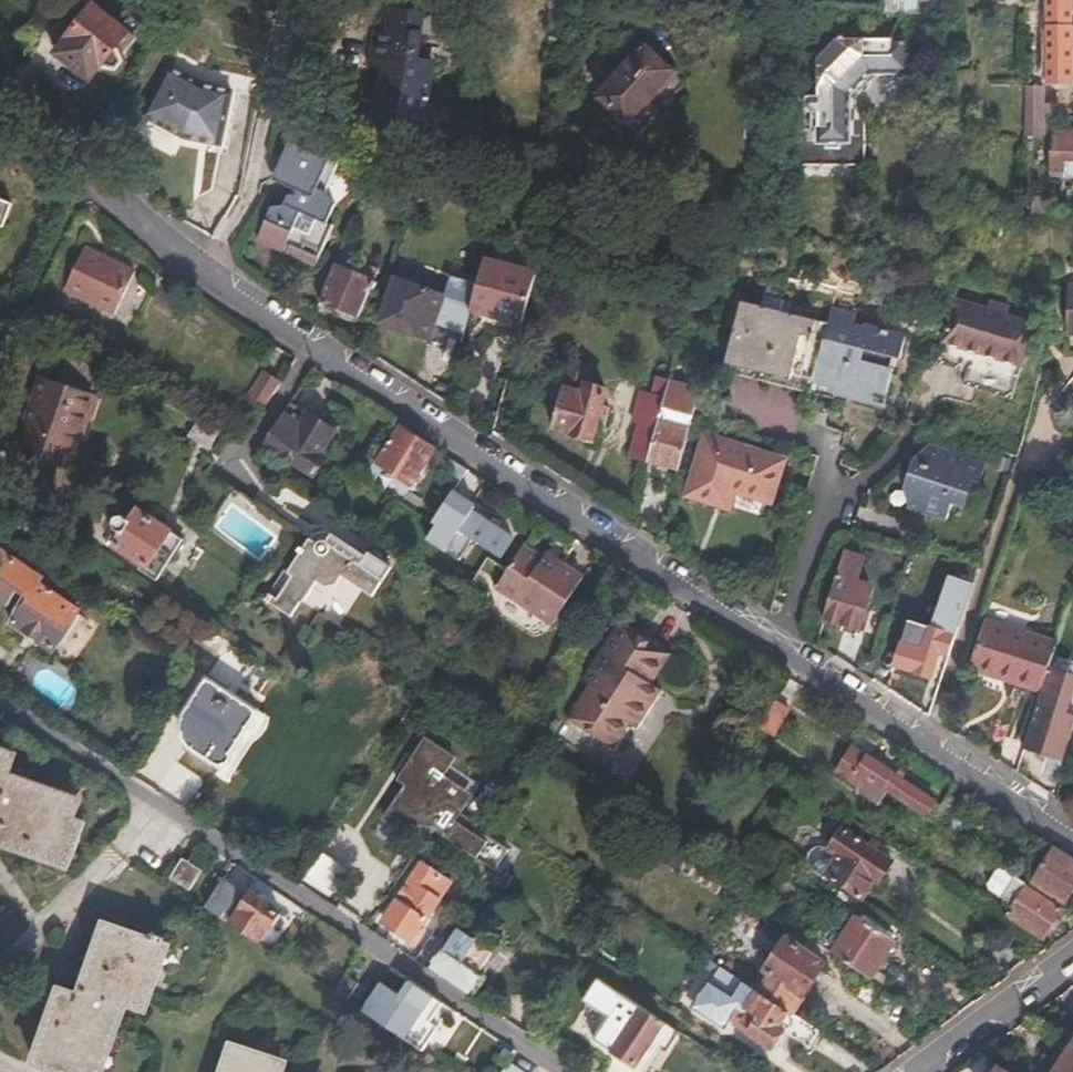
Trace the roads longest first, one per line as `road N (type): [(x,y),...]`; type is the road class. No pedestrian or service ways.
road 1 (residential): [(0,76),(87,184),(780,644)]
road 2 (residential): [(780,644),(1072,839)]
road 3 (residential): [(829,443),(835,497),(780,644)]
road 4 (residential): [(1072,954),(910,1071)]

